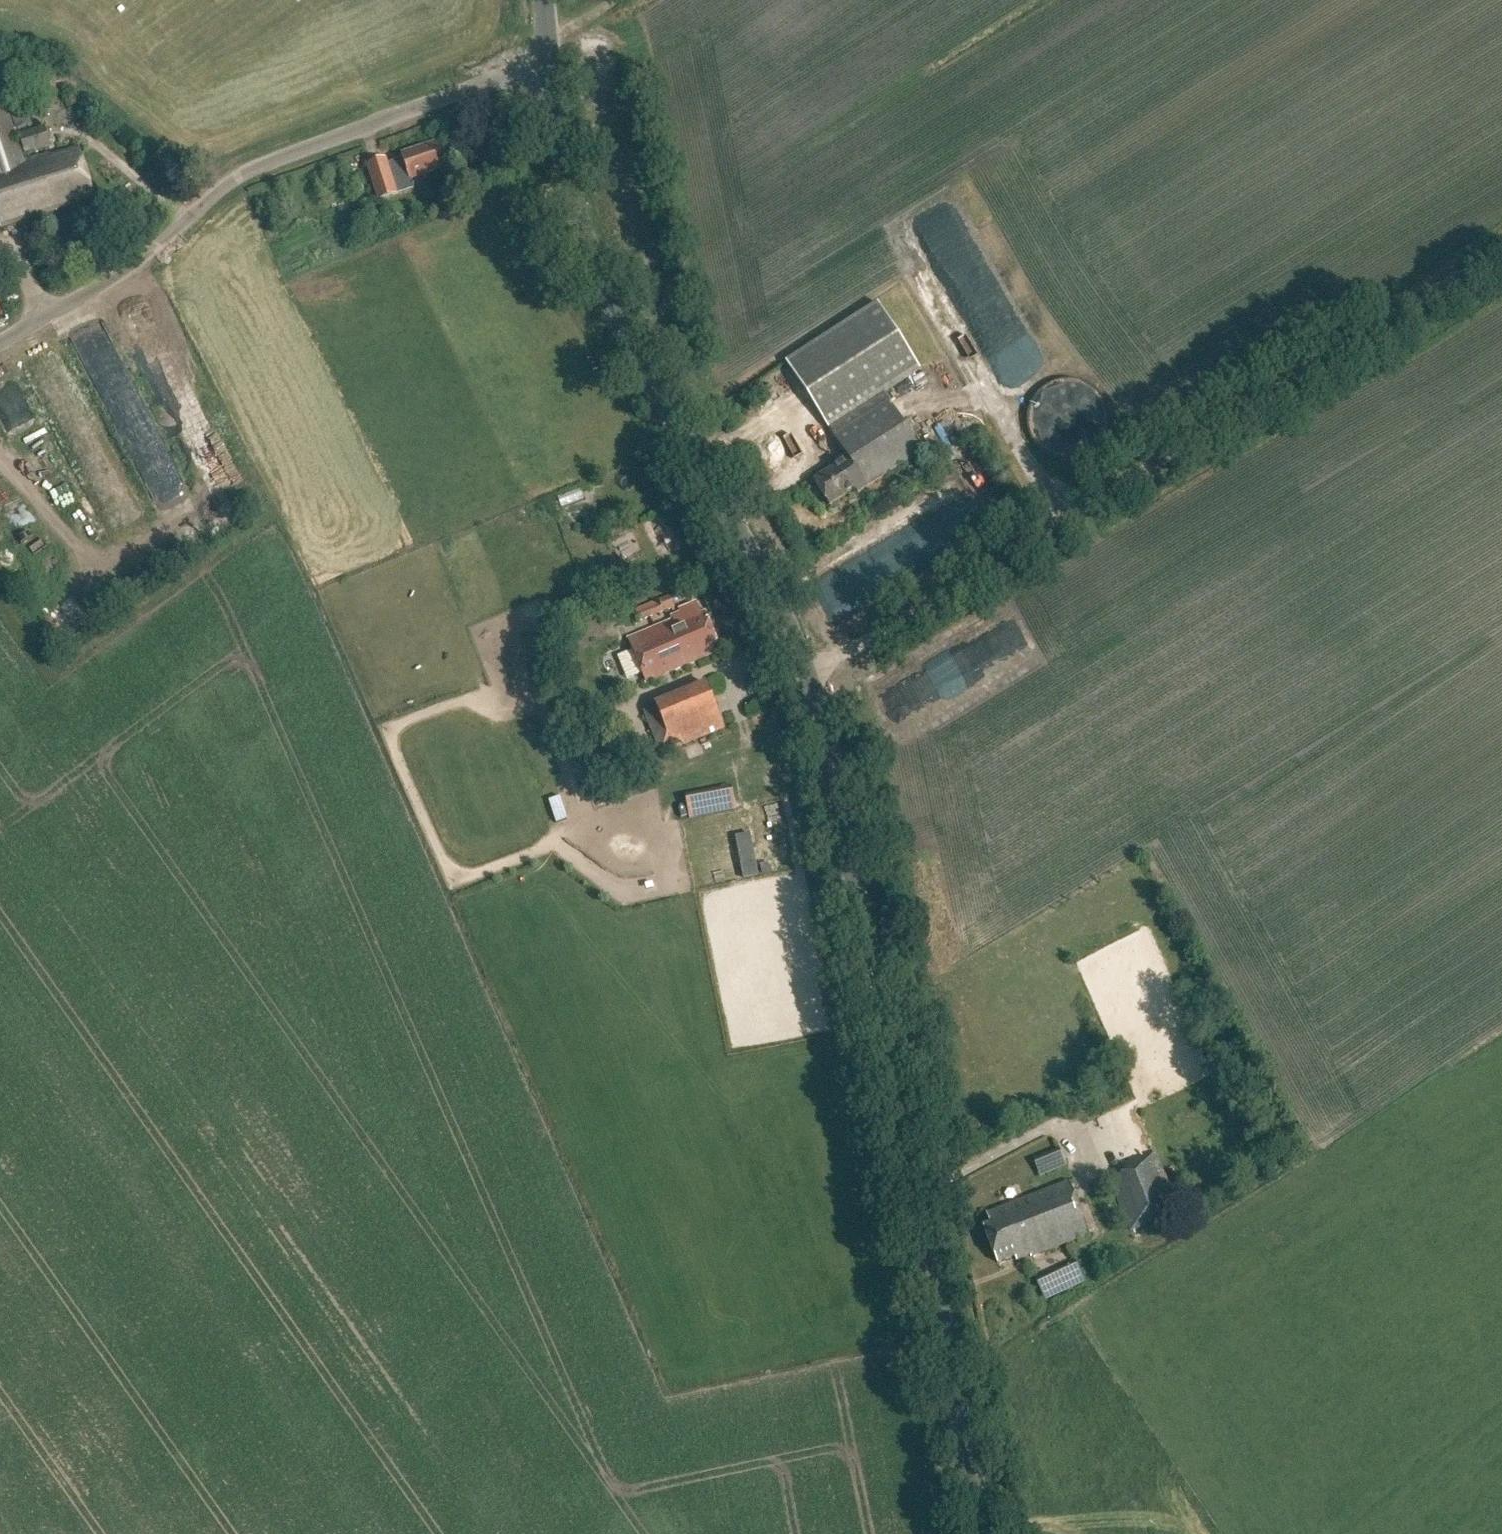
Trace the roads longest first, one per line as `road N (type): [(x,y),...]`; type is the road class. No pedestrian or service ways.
road 1 (tertiary): [(981,1533),(810,674)]
road 2 (unclassified): [(810,674),(1501,250)]
road 3 (tertiary): [(810,674),(742,536),(614,311),(569,176),(546,65)]
road 4 (unclassified): [(0,343),(141,261),(242,169),(507,72),(546,65)]

